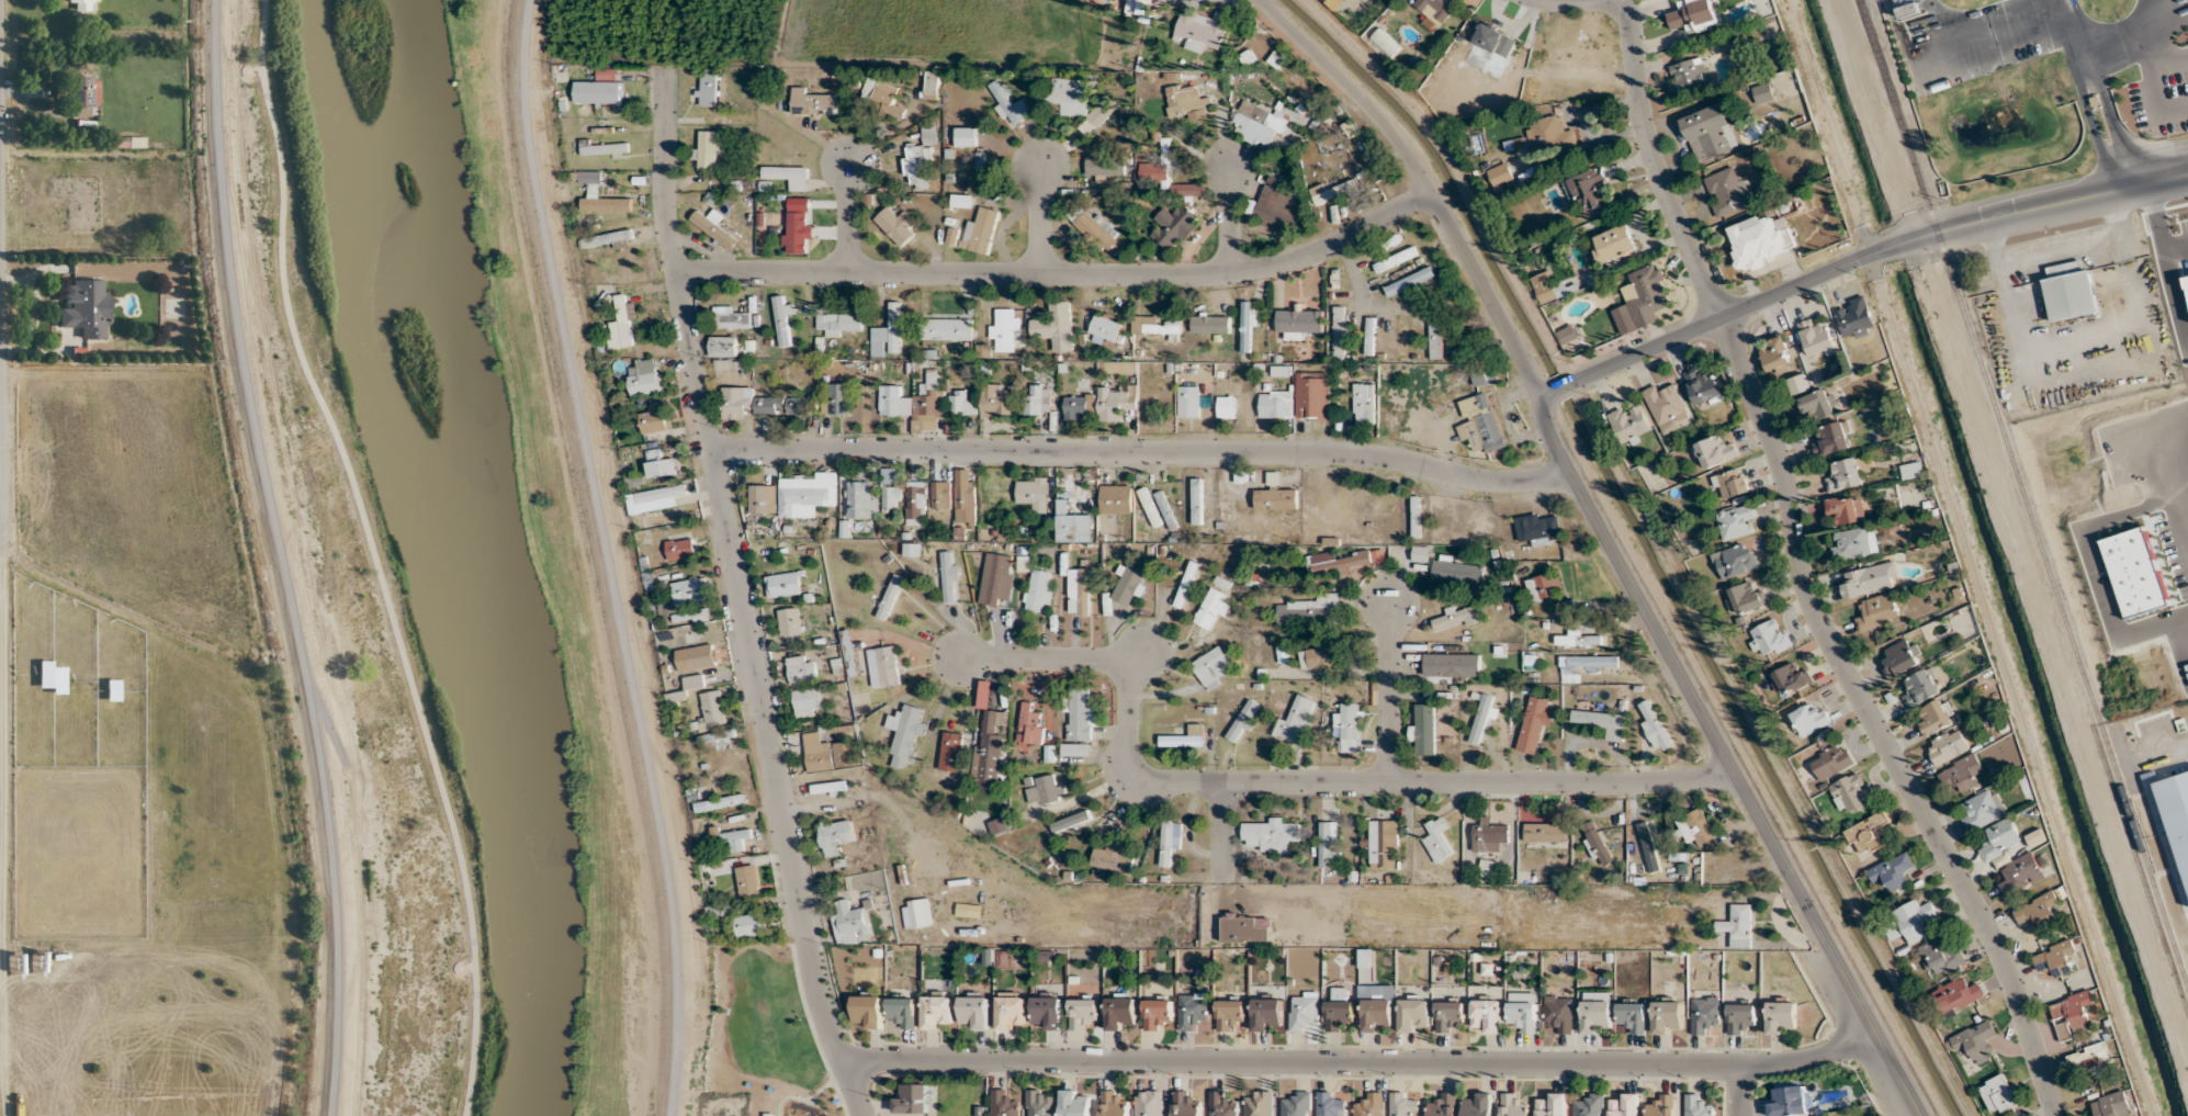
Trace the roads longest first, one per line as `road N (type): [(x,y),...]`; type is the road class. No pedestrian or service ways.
road 1 (residential): [(2056,1115),(1999,952),(1807,591),(1783,472),(1647,135),(1625,0)]
road 2 (track): [(674,1115),(678,943),(532,138),(530,0)]
road 3 (track): [(328,1115),(335,1070),(331,870),(217,211),(216,0)]
road 4 (residential): [(860,1115),(802,916),(669,243),(665,68)]
road 5 (residential): [(1870,1017),(1792,1060),(1735,1073),(844,1068)]
road 6 (residential): [(13,1115),(0,127)]
road 7 (residential): [(961,661),(1127,658),(1131,774),(1154,781),(1670,780),(1736,773)]
road 8 (residential): [(711,454),(781,448),(1346,451),(1489,482),(1571,476)]
road 9 (tertiary): [(1924,1115),(1571,476),(1542,397)]
road 10 (residential): [(679,272),(1233,273),(1317,250),(1426,193)]
road 11 (tertiary): [(1542,397),(1897,245),(2187,175)]
road 12 (residential): [(1542,397),(1394,135),(1264,0)]
road 13 (residential): [(1389,780),(1388,599)]

